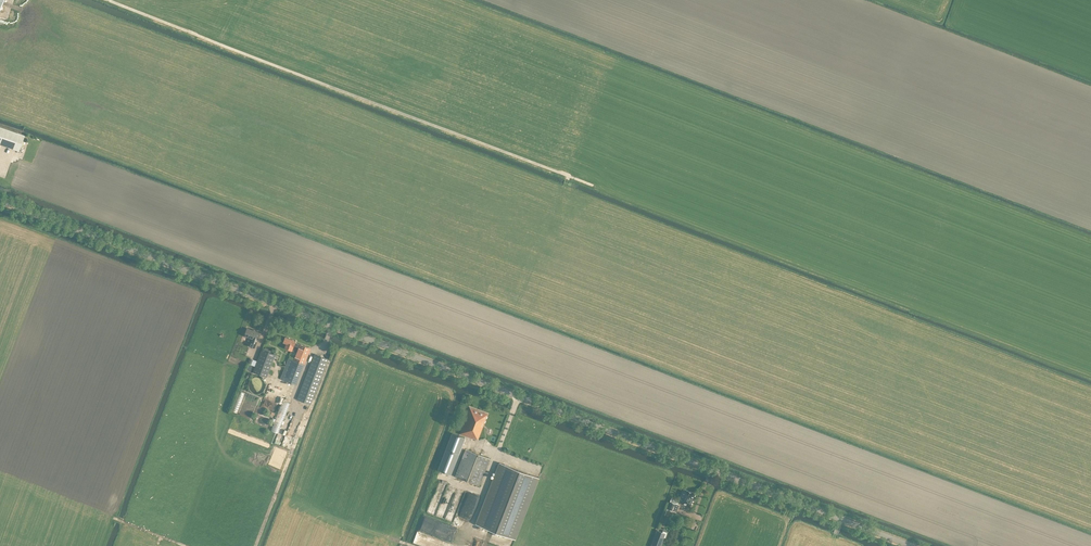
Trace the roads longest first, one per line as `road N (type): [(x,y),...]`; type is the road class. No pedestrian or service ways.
road 1 (tertiary): [(912,545),(0,200)]
road 2 (track): [(568,176),(1090,373)]
road 3 (track): [(108,0),(568,176),(563,190)]

